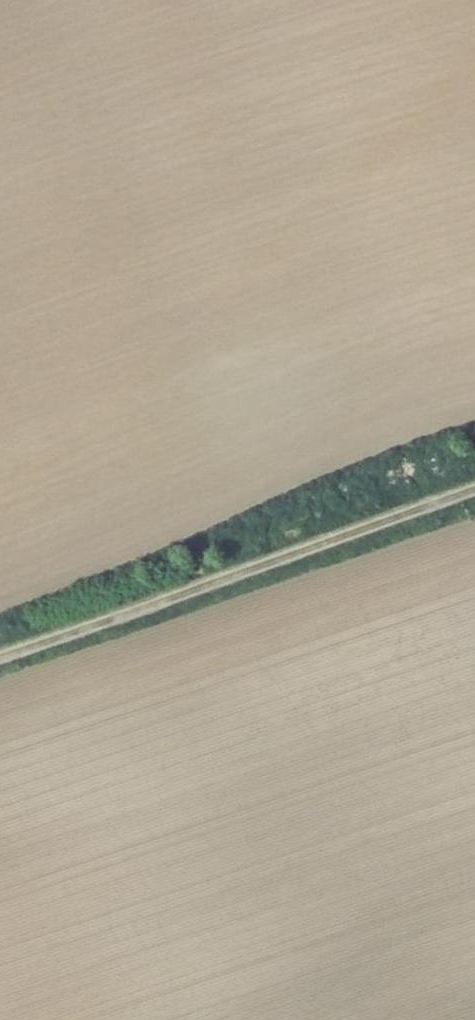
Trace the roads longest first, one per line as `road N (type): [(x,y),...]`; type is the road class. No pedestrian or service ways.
road 1 (track): [(474,489),(0,656)]

